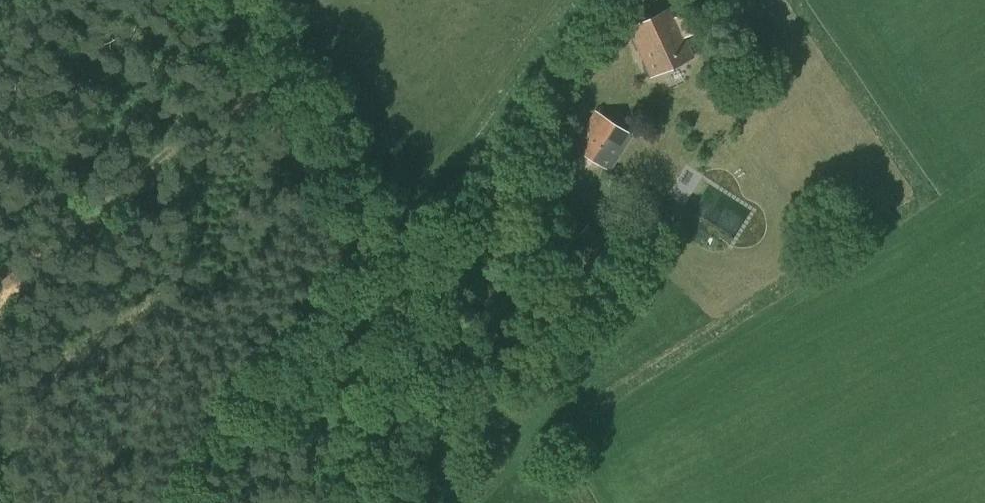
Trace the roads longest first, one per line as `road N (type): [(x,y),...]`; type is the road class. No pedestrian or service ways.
road 1 (track): [(208,502),(272,387),(358,274),(593,0)]

